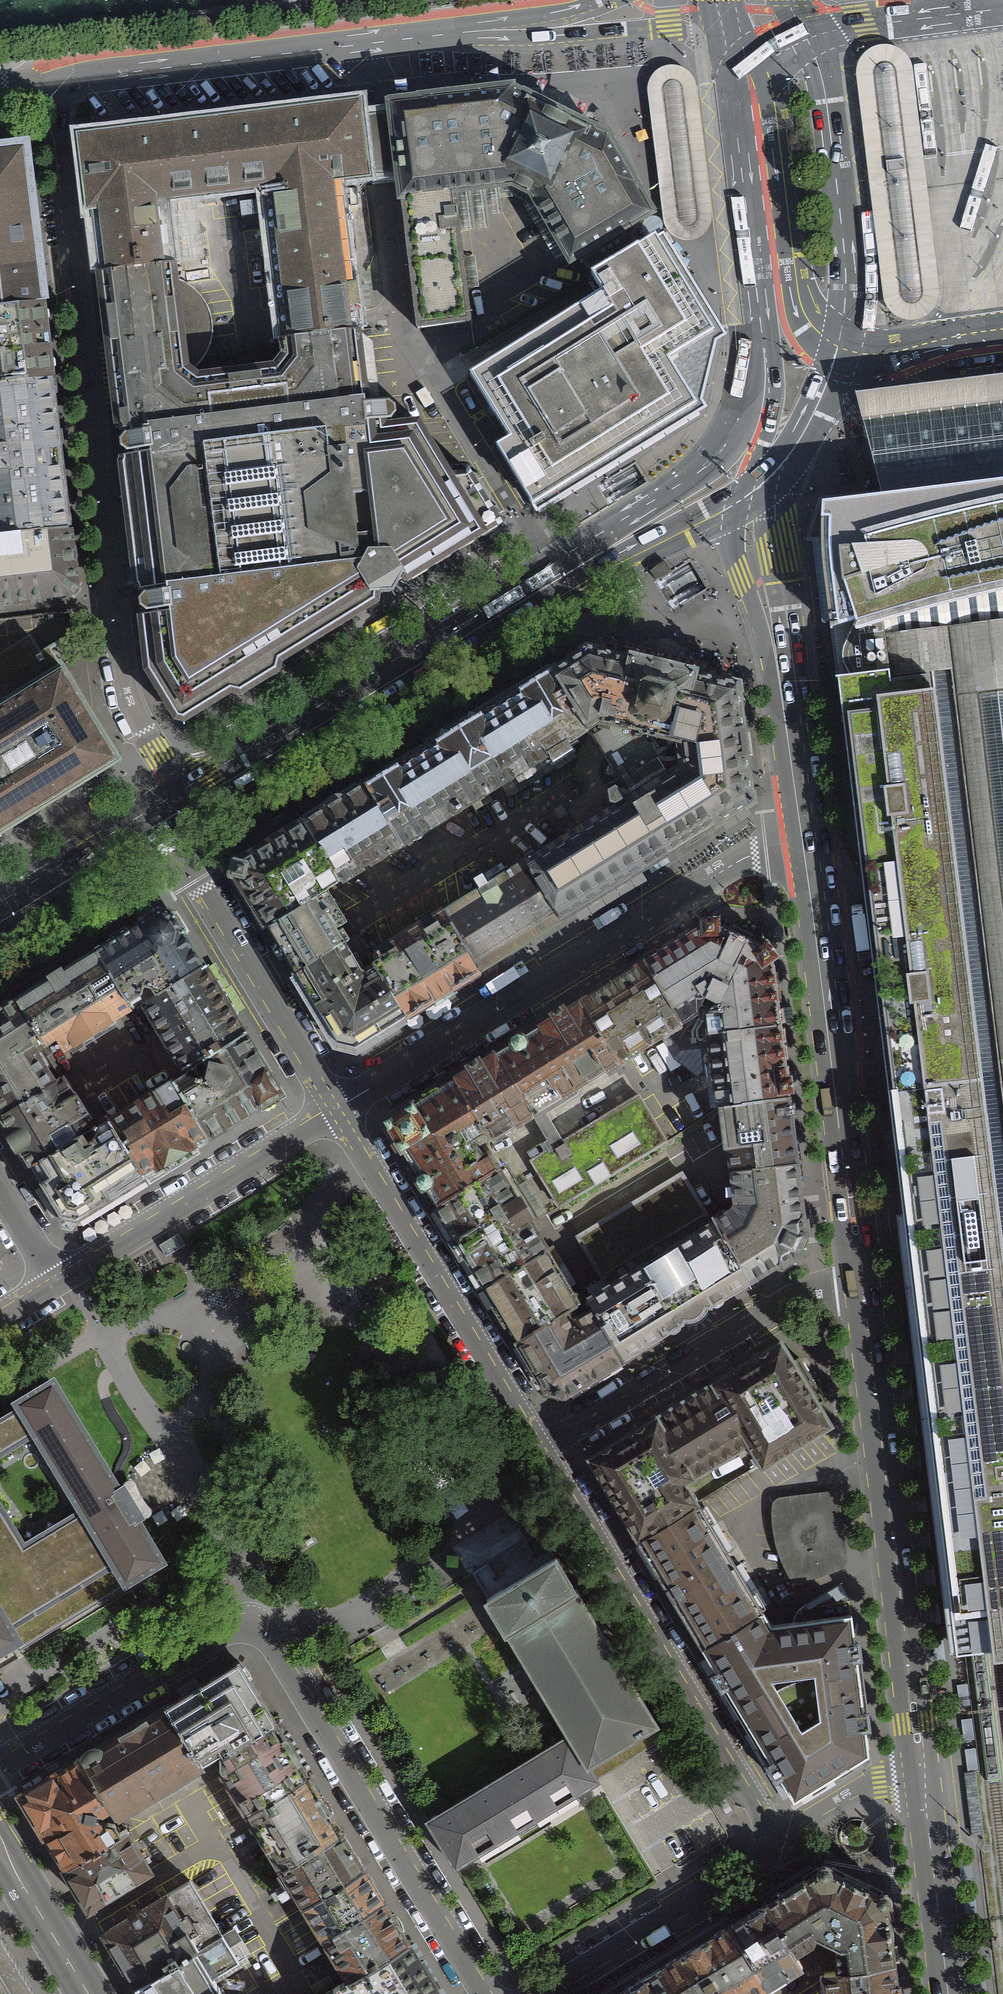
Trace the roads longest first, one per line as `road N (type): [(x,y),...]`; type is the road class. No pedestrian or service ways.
road 1 (residential): [(182,803),(127,687),(58,85)]
road 2 (residential): [(0,1769),(253,1632),(270,1641),(482,1993)]
road 3 (secondary): [(839,1129),(847,1098),(779,549),(782,465)]
road 4 (residential): [(336,1112),(768,841),(793,834)]
road 5 (secondary): [(918,1773),(862,1281)]
road 6 (residential): [(542,1454),(787,1852)]
road 7 (residential): [(58,85),(513,29)]
road 8 (primary): [(559,579),(182,803)]
road 9 (residential): [(336,1112),(542,1454)]
road 10 (residential): [(542,1454),(824,1285),(862,1281)]
road 11 (residential): [(336,1112),(206,900),(182,803)]
road 12 (secondary): [(739,502),(734,544),(762,643),(793,834)]
road 13 (residential): [(60,1284),(336,1112)]
road 14 (primary): [(764,349),(734,429),(712,461),(623,520),(559,579)]
road 15 (primary): [(838,347),(845,254),(823,84),(808,39)]
road 16 (secondary): [(793,834),(827,1098),(839,1129)]
road 17 (residential): [(787,1852),(553,1993)]
road 18 (secondary): [(947,1993),(918,1773)]
road 19 (primary): [(182,803),(0,920)]
road 20 (residential): [(513,29),(729,31)]
road 21 (primary): [(559,579),(638,553),(739,502)]
road 22 (primary): [(750,87),(775,258)]
road 23 (tertiary): [(88,1993),(0,1850)]
road 24 (unclassified): [(838,347),(886,354),(1002,329)]
road 25 (secondary): [(764,349),(774,407),(739,502)]
road 26 (unclassified): [(963,6),(862,21),(808,39)]
road 27 (residential): [(918,1773),(866,1788),(806,1829),(787,1852)]
road 28 (primary): [(782,465),(820,402),(838,347)]

